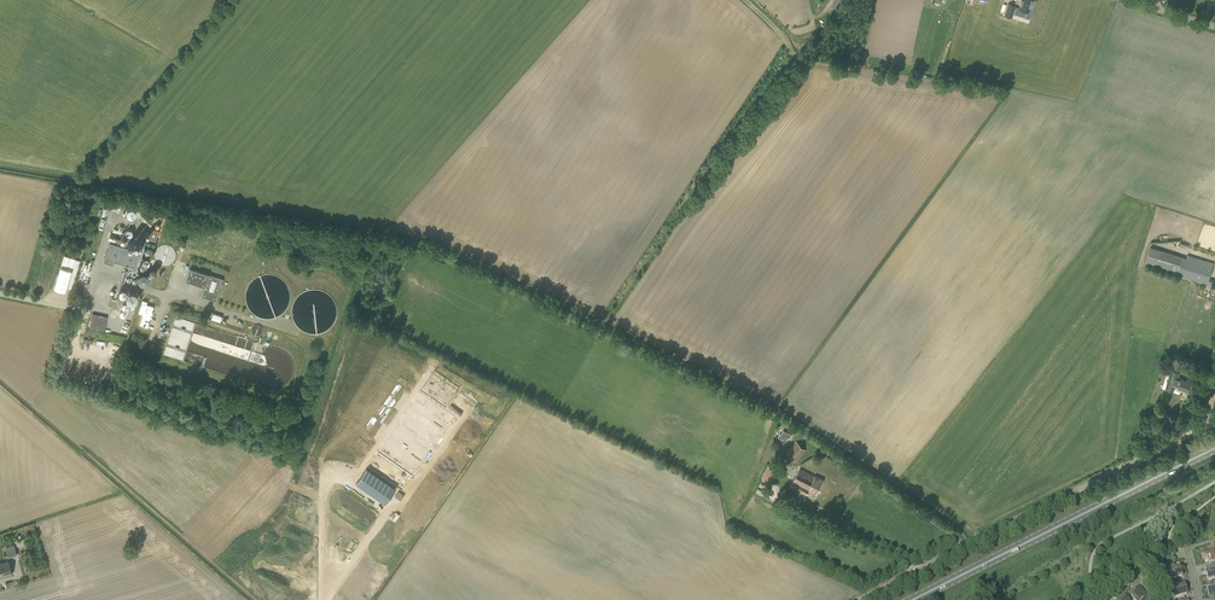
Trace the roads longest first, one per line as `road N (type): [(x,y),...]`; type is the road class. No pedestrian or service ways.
road 1 (unclassified): [(860,599),(1200,430)]
road 2 (primary): [(912,599),(1214,448)]

